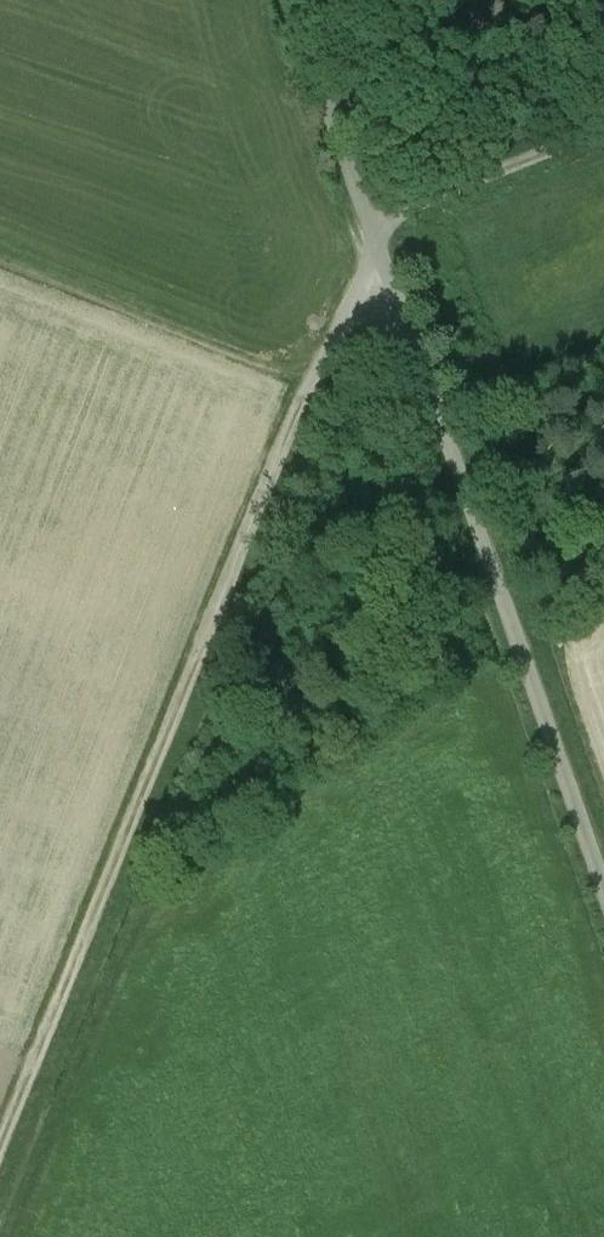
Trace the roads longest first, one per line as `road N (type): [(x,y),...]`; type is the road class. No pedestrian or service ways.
road 1 (track): [(603,142),(385,231),(0,1159)]
road 2 (unclassified): [(278,0),(603,896)]

